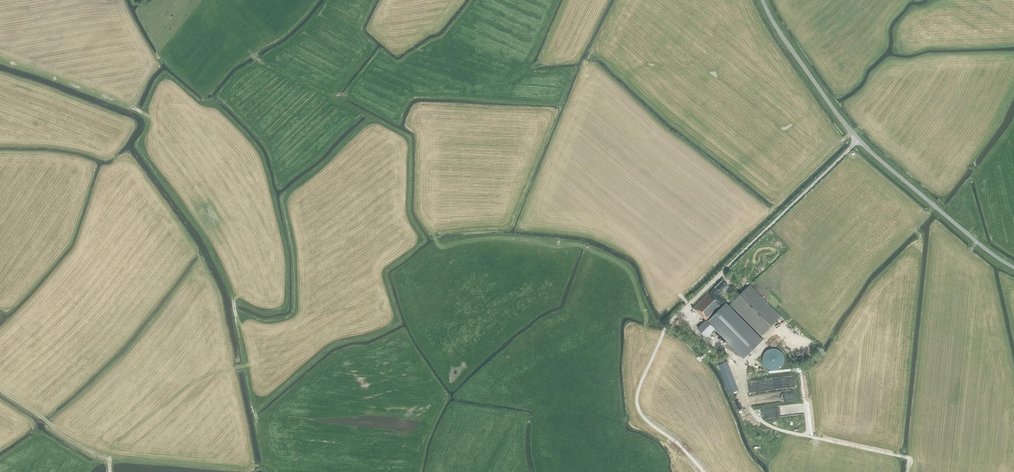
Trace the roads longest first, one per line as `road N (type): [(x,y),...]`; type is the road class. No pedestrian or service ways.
road 1 (unclassified): [(996,257),(859,140),(762,0)]
road 2 (track): [(766,340),(743,363),(748,402),(759,418),(784,431),(909,458),(908,471)]

